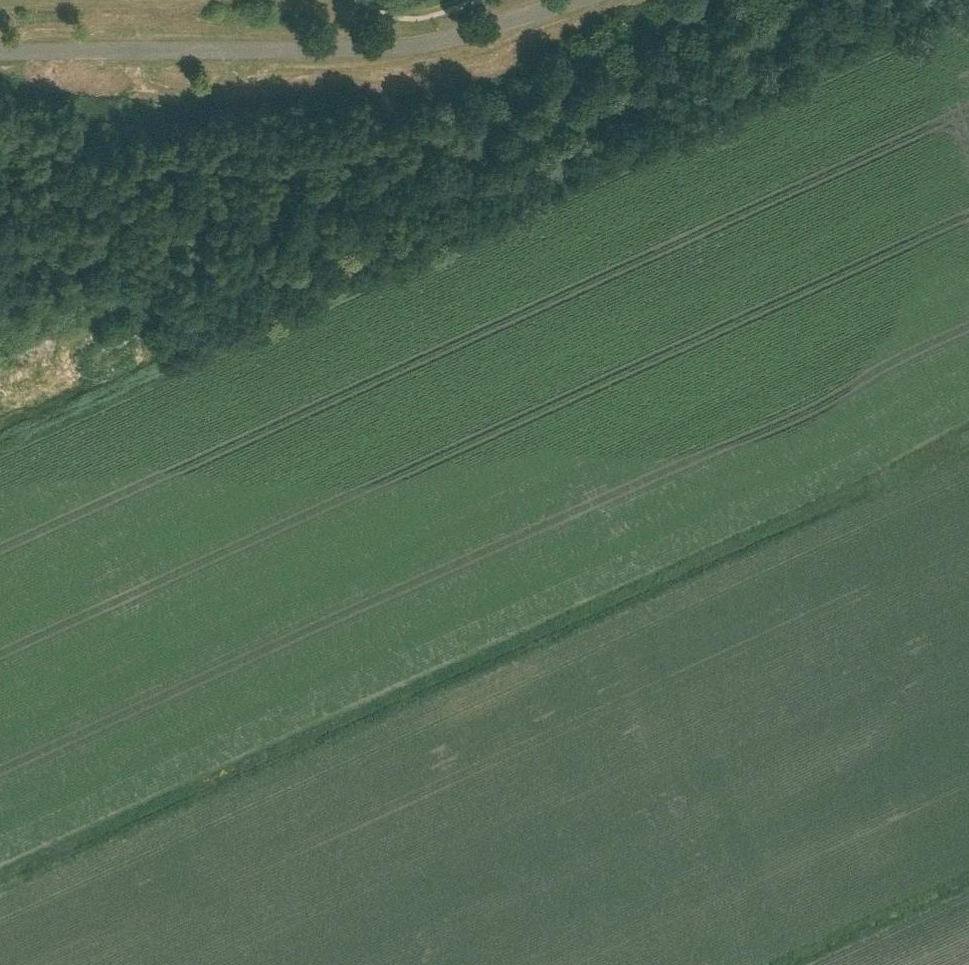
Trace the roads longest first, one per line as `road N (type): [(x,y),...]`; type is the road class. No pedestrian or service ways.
road 1 (unclassified): [(575,0),(458,37),(385,48),(0,52)]

